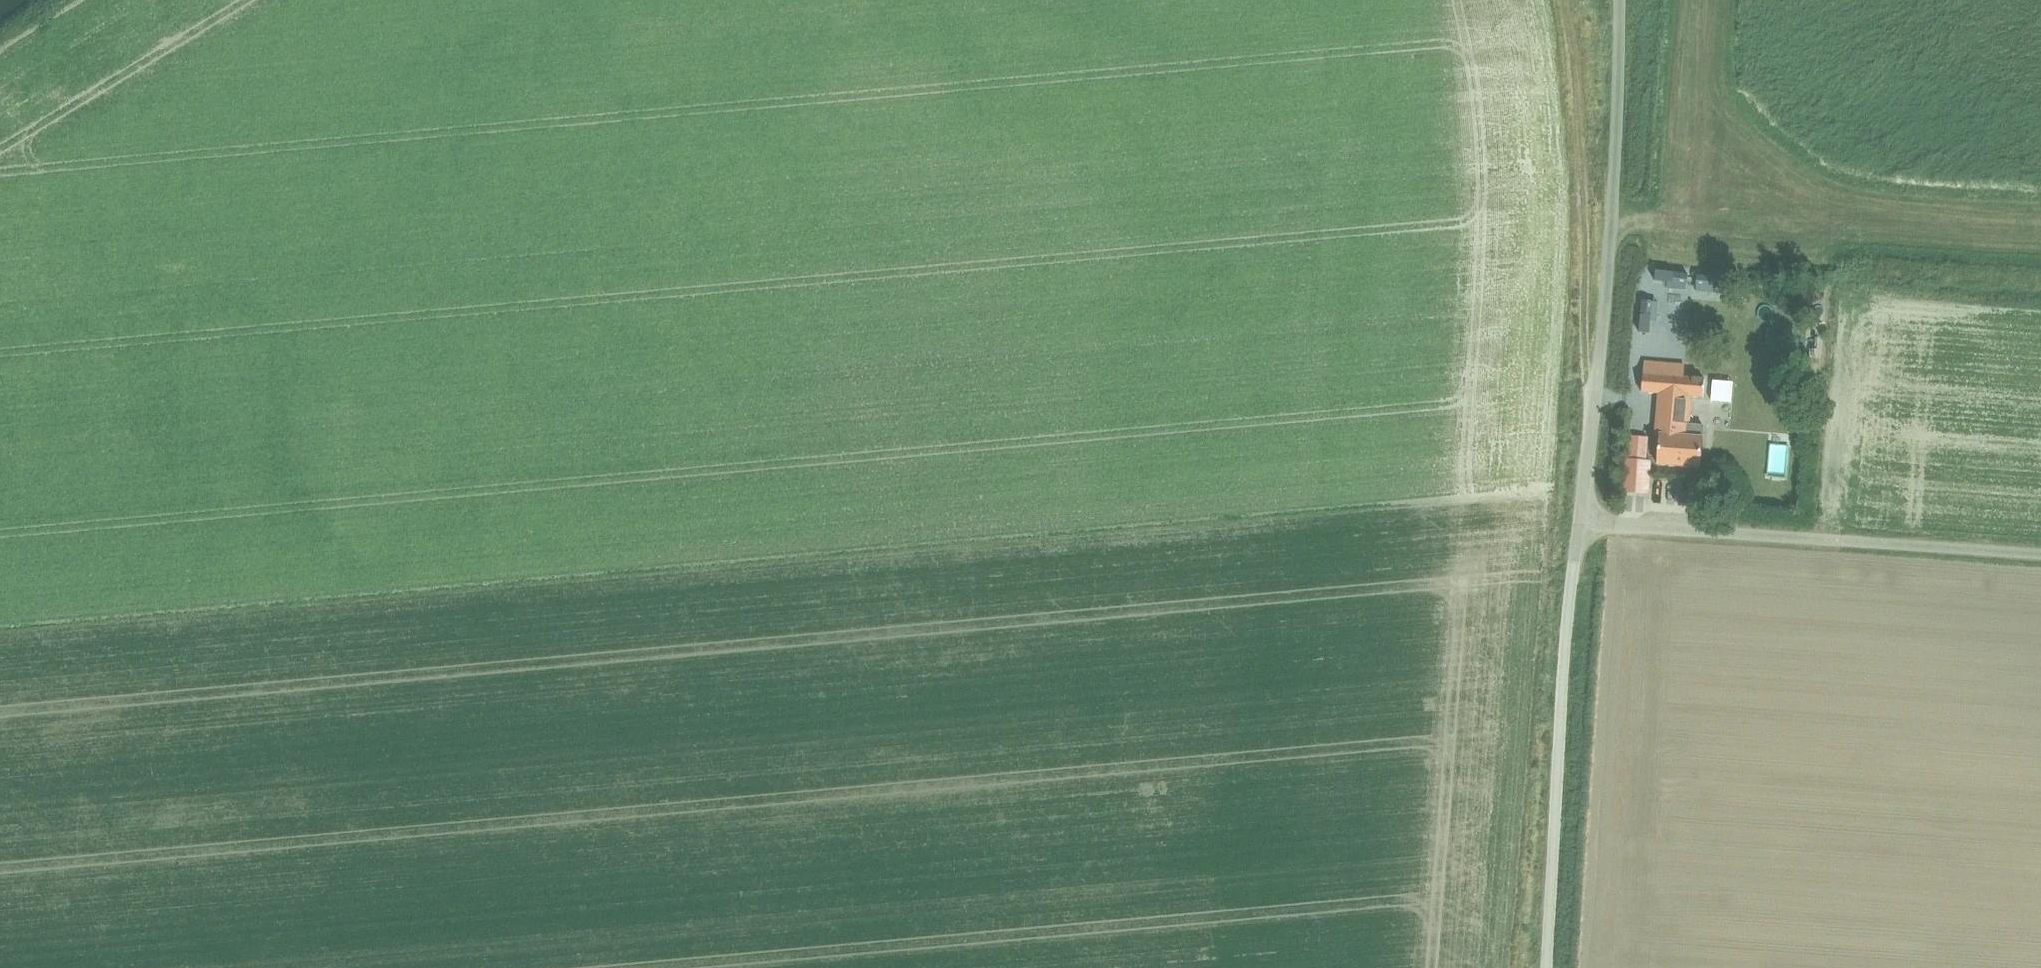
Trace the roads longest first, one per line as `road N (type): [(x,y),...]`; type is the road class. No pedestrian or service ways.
road 1 (unclassified): [(1580,526),(1612,238),(1619,0)]
road 2 (unclassified): [(2040,554),(1580,526)]
road 3 (unclassified): [(1548,967),(1580,526)]

